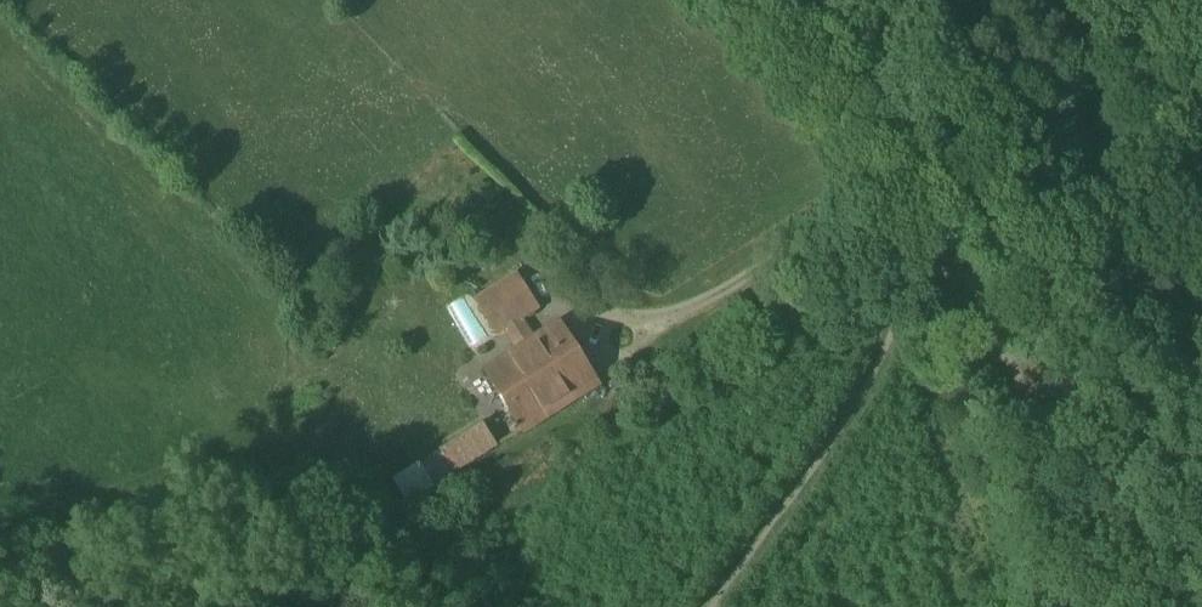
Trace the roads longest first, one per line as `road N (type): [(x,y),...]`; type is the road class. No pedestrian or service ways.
road 1 (track): [(693,606),(796,475),(956,237)]
road 2 (track): [(956,237),(998,330),(1096,606)]
road 3 (unclassified): [(1075,0),(1149,310)]
road 4 (track): [(779,0),(974,212)]
road 5 (track): [(974,212),(1149,310)]
road 6 (unclassified): [(1149,310),(1201,497)]

